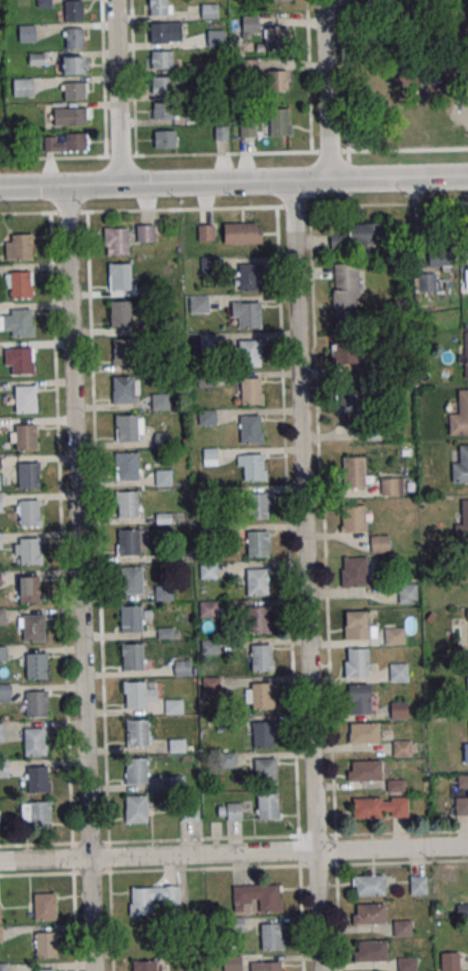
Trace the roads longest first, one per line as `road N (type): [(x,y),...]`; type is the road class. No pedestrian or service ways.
road 1 (residential): [(321,970),(294,181)]
road 2 (residential): [(94,970),(67,186)]
road 3 (residential): [(0,861),(467,846)]
road 4 (tertiary): [(0,188),(467,177)]
road 5 (residential): [(121,184),(116,0)]
road 6 (residential): [(330,179),(326,0)]

